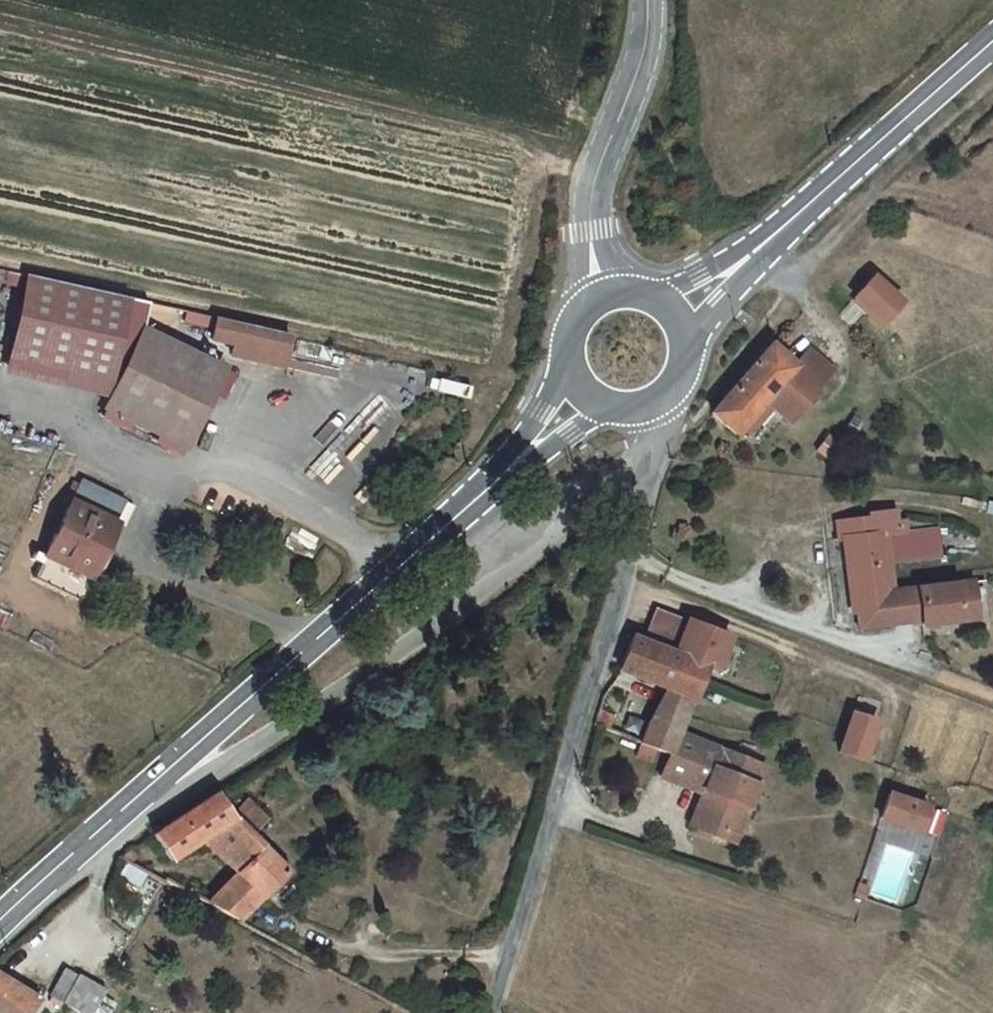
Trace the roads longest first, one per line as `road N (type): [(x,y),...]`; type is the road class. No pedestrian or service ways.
road 1 (secondary): [(491,486),(0,922)]
road 2 (unclassified): [(650,406),(653,433),(620,572),(487,1012)]
road 3 (secondary): [(992,41),(791,219)]
road 4 (tertiary): [(648,0),(643,57),(594,184),(591,211)]
road 5 (secondary): [(685,342),(791,219)]
road 6 (secondary): [(791,219),(654,297)]
road 7 (secondary): [(491,486),(608,411)]
road 8 (secondary): [(567,377),(491,486)]

